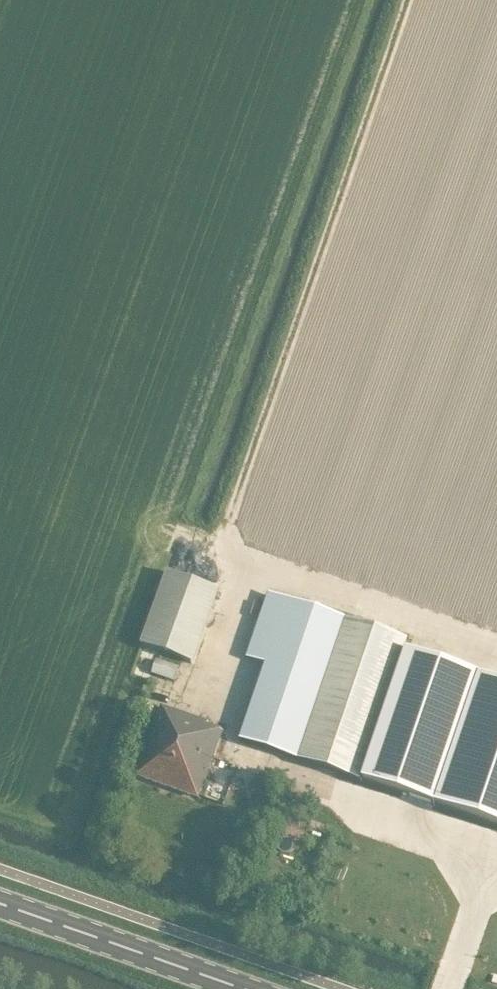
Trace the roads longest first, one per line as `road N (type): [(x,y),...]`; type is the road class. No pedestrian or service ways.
road 1 (primary): [(256,988),(0,900)]

